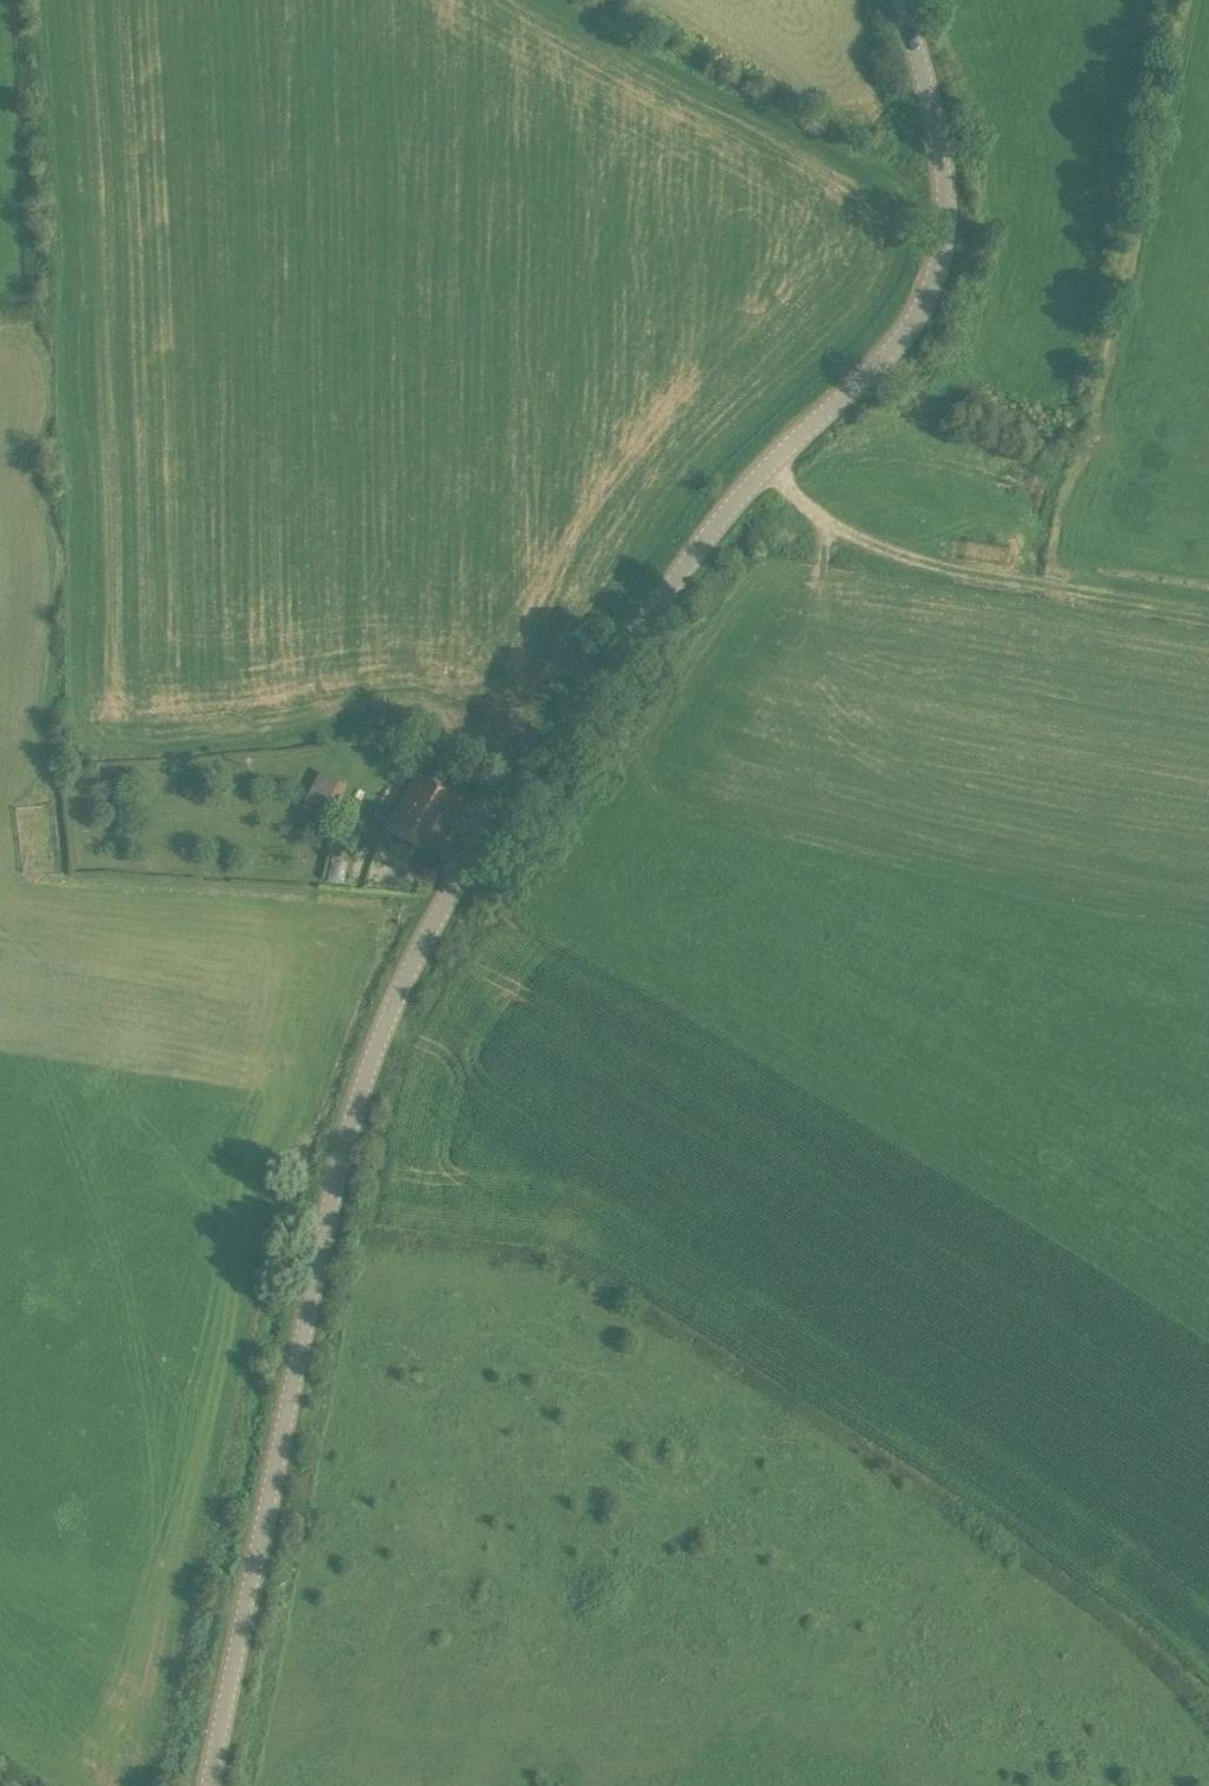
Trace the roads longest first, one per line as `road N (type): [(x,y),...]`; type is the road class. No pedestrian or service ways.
road 1 (secondary): [(208,1785),(339,1173),(364,1075),(396,1000),(475,858),(622,654),(724,517),(879,364),(937,271),(945,188),(901,0)]
road 2 (track): [(1208,613),(922,563),(829,526),(767,472)]

